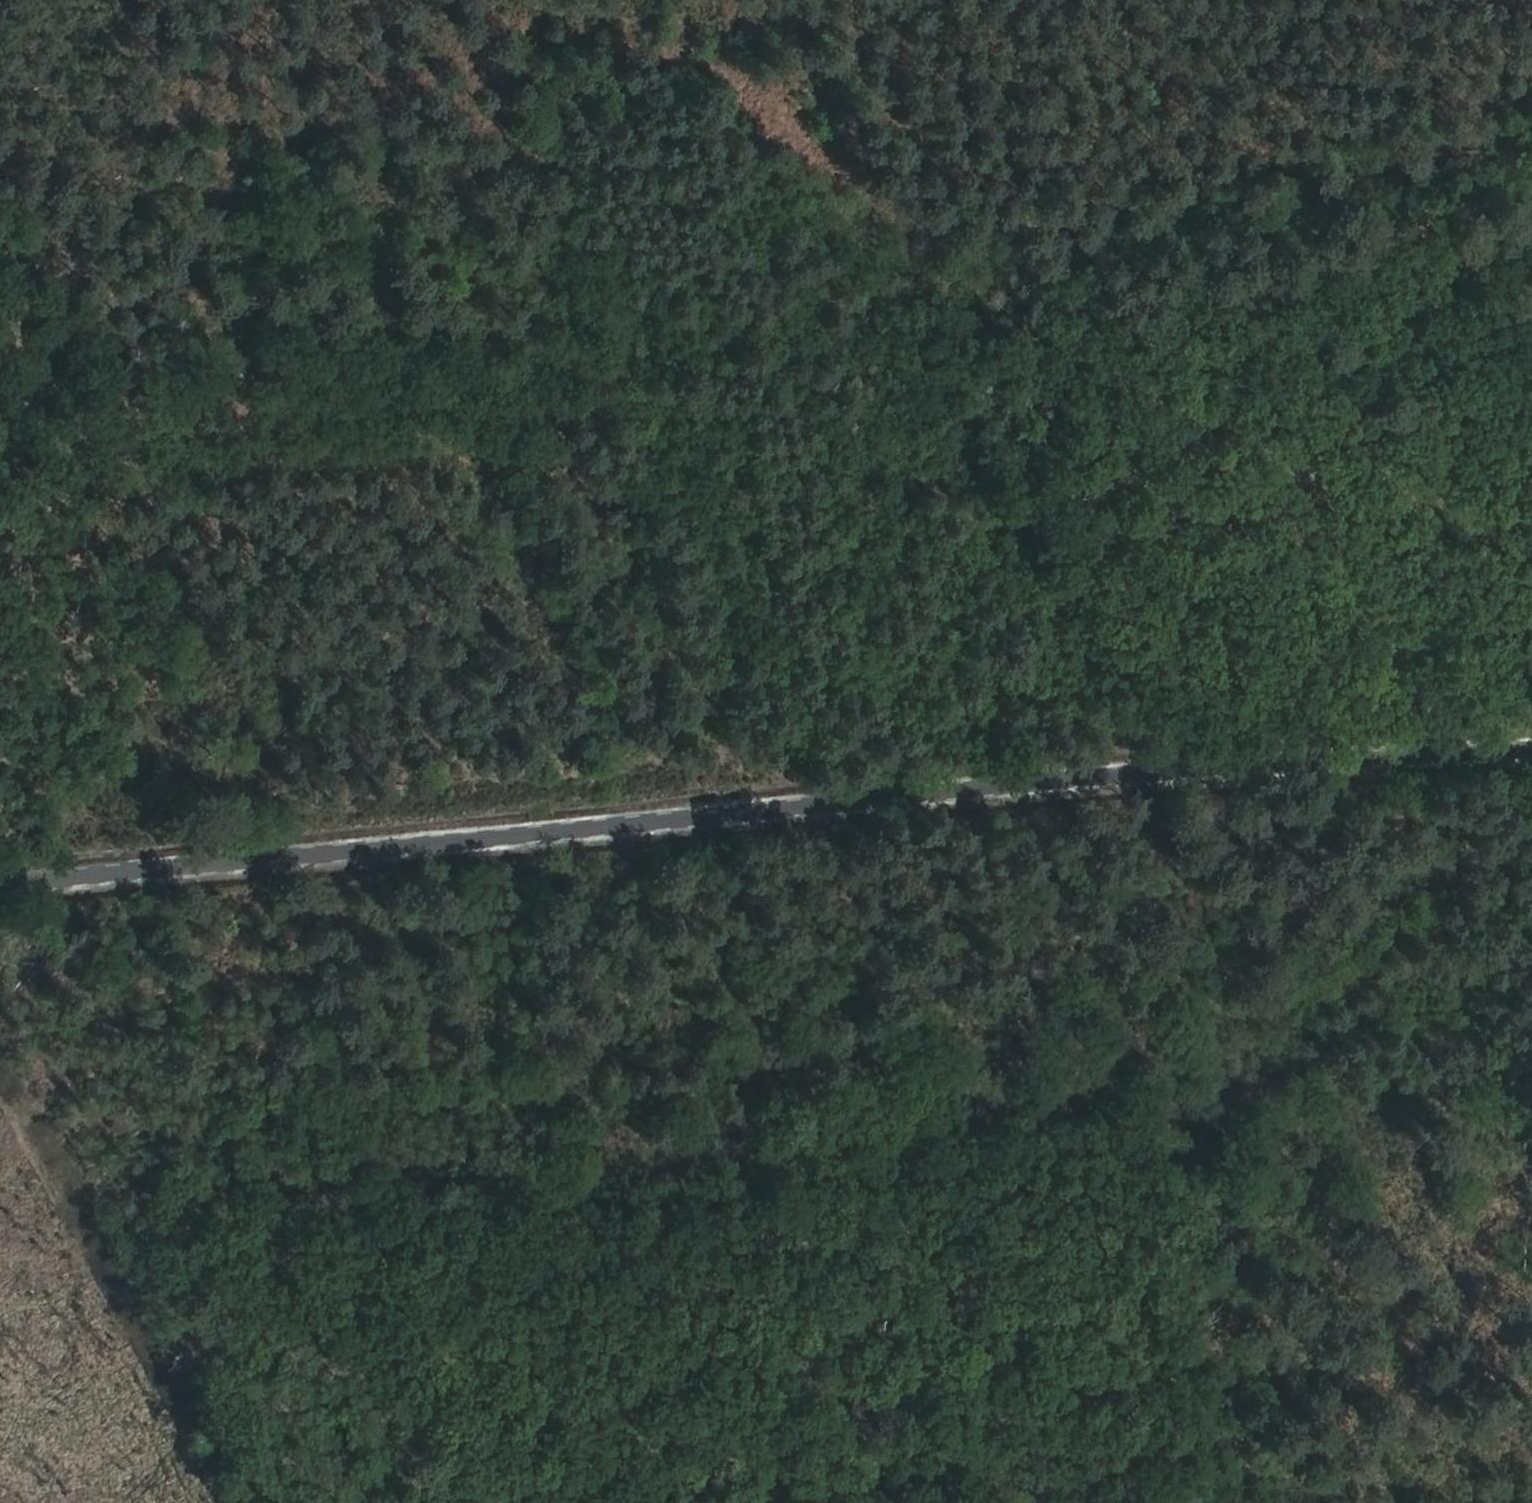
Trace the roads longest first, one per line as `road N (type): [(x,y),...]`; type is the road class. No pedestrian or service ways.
road 1 (unclassified): [(0,895),(1201,781),(1531,761)]
road 2 (track): [(268,1502),(0,1011)]

